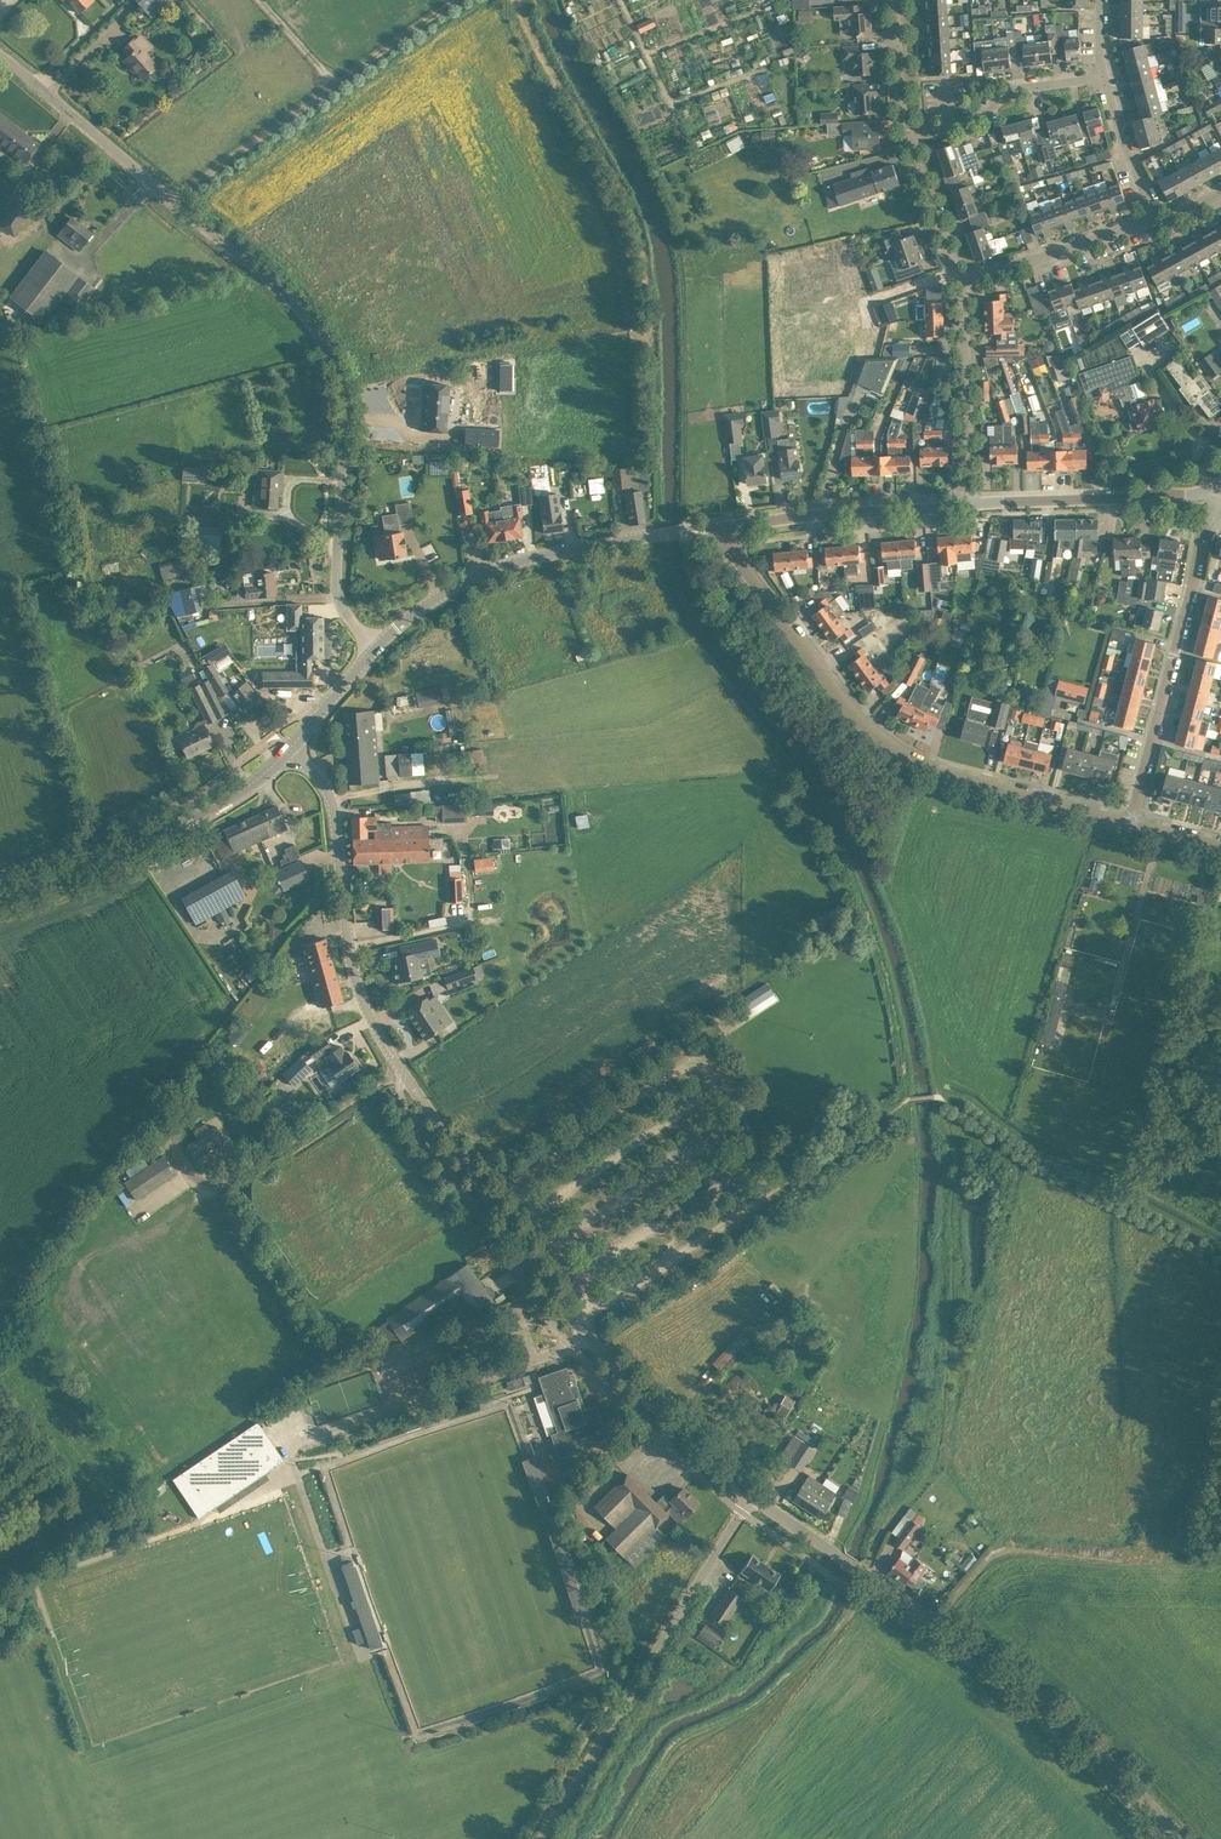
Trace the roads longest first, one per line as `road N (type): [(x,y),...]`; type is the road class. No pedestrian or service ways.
road 1 (unclassified): [(402,1071),(580,1325),(751,1498)]
road 2 (residential): [(711,528),(859,723),(884,743),(914,758),(1128,817)]
road 3 (unclassified): [(0,56),(305,313),(331,357)]
road 4 (unclassified): [(1183,1838),(1021,1684),(843,1559)]
road 5 (unclassified): [(537,1838),(751,1498)]
road 6 (residential): [(377,646),(444,591),(516,561),(711,528)]
road 7 (unclassified): [(402,1071),(358,987),(331,800),(292,749)]
road 8 (track): [(457,0),(174,200)]
road 9 (unclassified): [(0,897),(221,804),(292,749)]
road 10 (residential): [(1128,817),(1204,525),(1220,507)]
road 11 (unclassified): [(377,646),(346,611),(337,582),(344,411),(331,357)]
road 12 (residential): [(966,505),(711,528)]
road 13 (residential): [(1205,489),(966,505)]
road 14 (residential): [(966,505),(959,279)]
road 15 (residential): [(910,142),(1004,93),(1102,82)]
road 16 (residential): [(959,279),(1151,219)]
road 17 (residential): [(1151,219),(1102,82)]
road 18 (residential): [(959,279),(910,142)]
road 19 (residential): [(910,142),(889,0)]
road 20 (unclassified): [(292,749),(377,646)]

